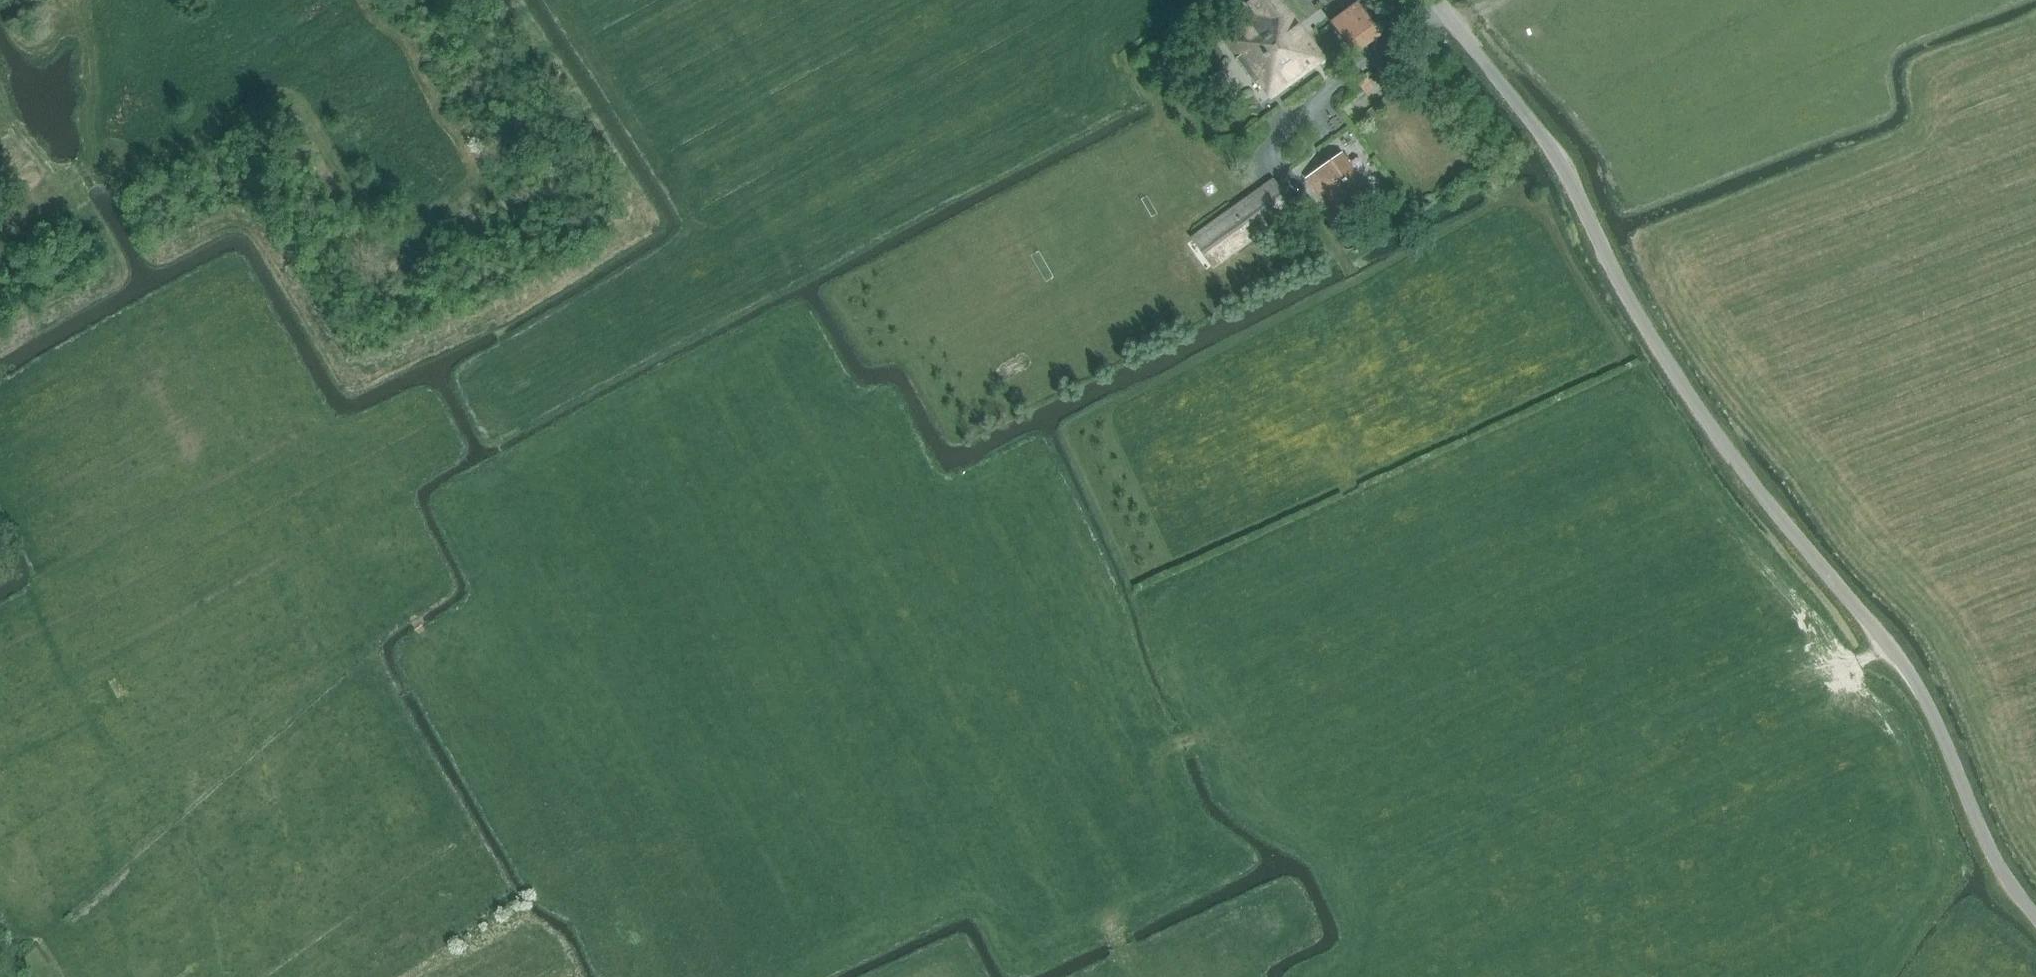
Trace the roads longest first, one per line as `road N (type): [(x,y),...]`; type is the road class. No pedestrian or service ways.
road 1 (unclassified): [(2035,916),(1985,845),(1905,667),(1690,398),(1597,242),(1570,179),(1435,0)]

